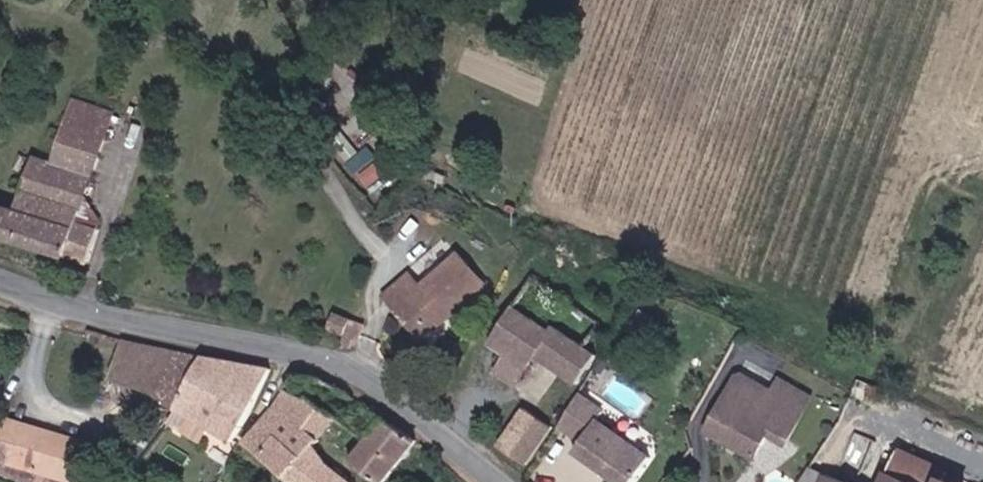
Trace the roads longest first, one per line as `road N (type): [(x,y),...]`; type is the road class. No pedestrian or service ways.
road 1 (tertiary): [(501,481),(385,386),(326,359),(120,317),(0,279)]

